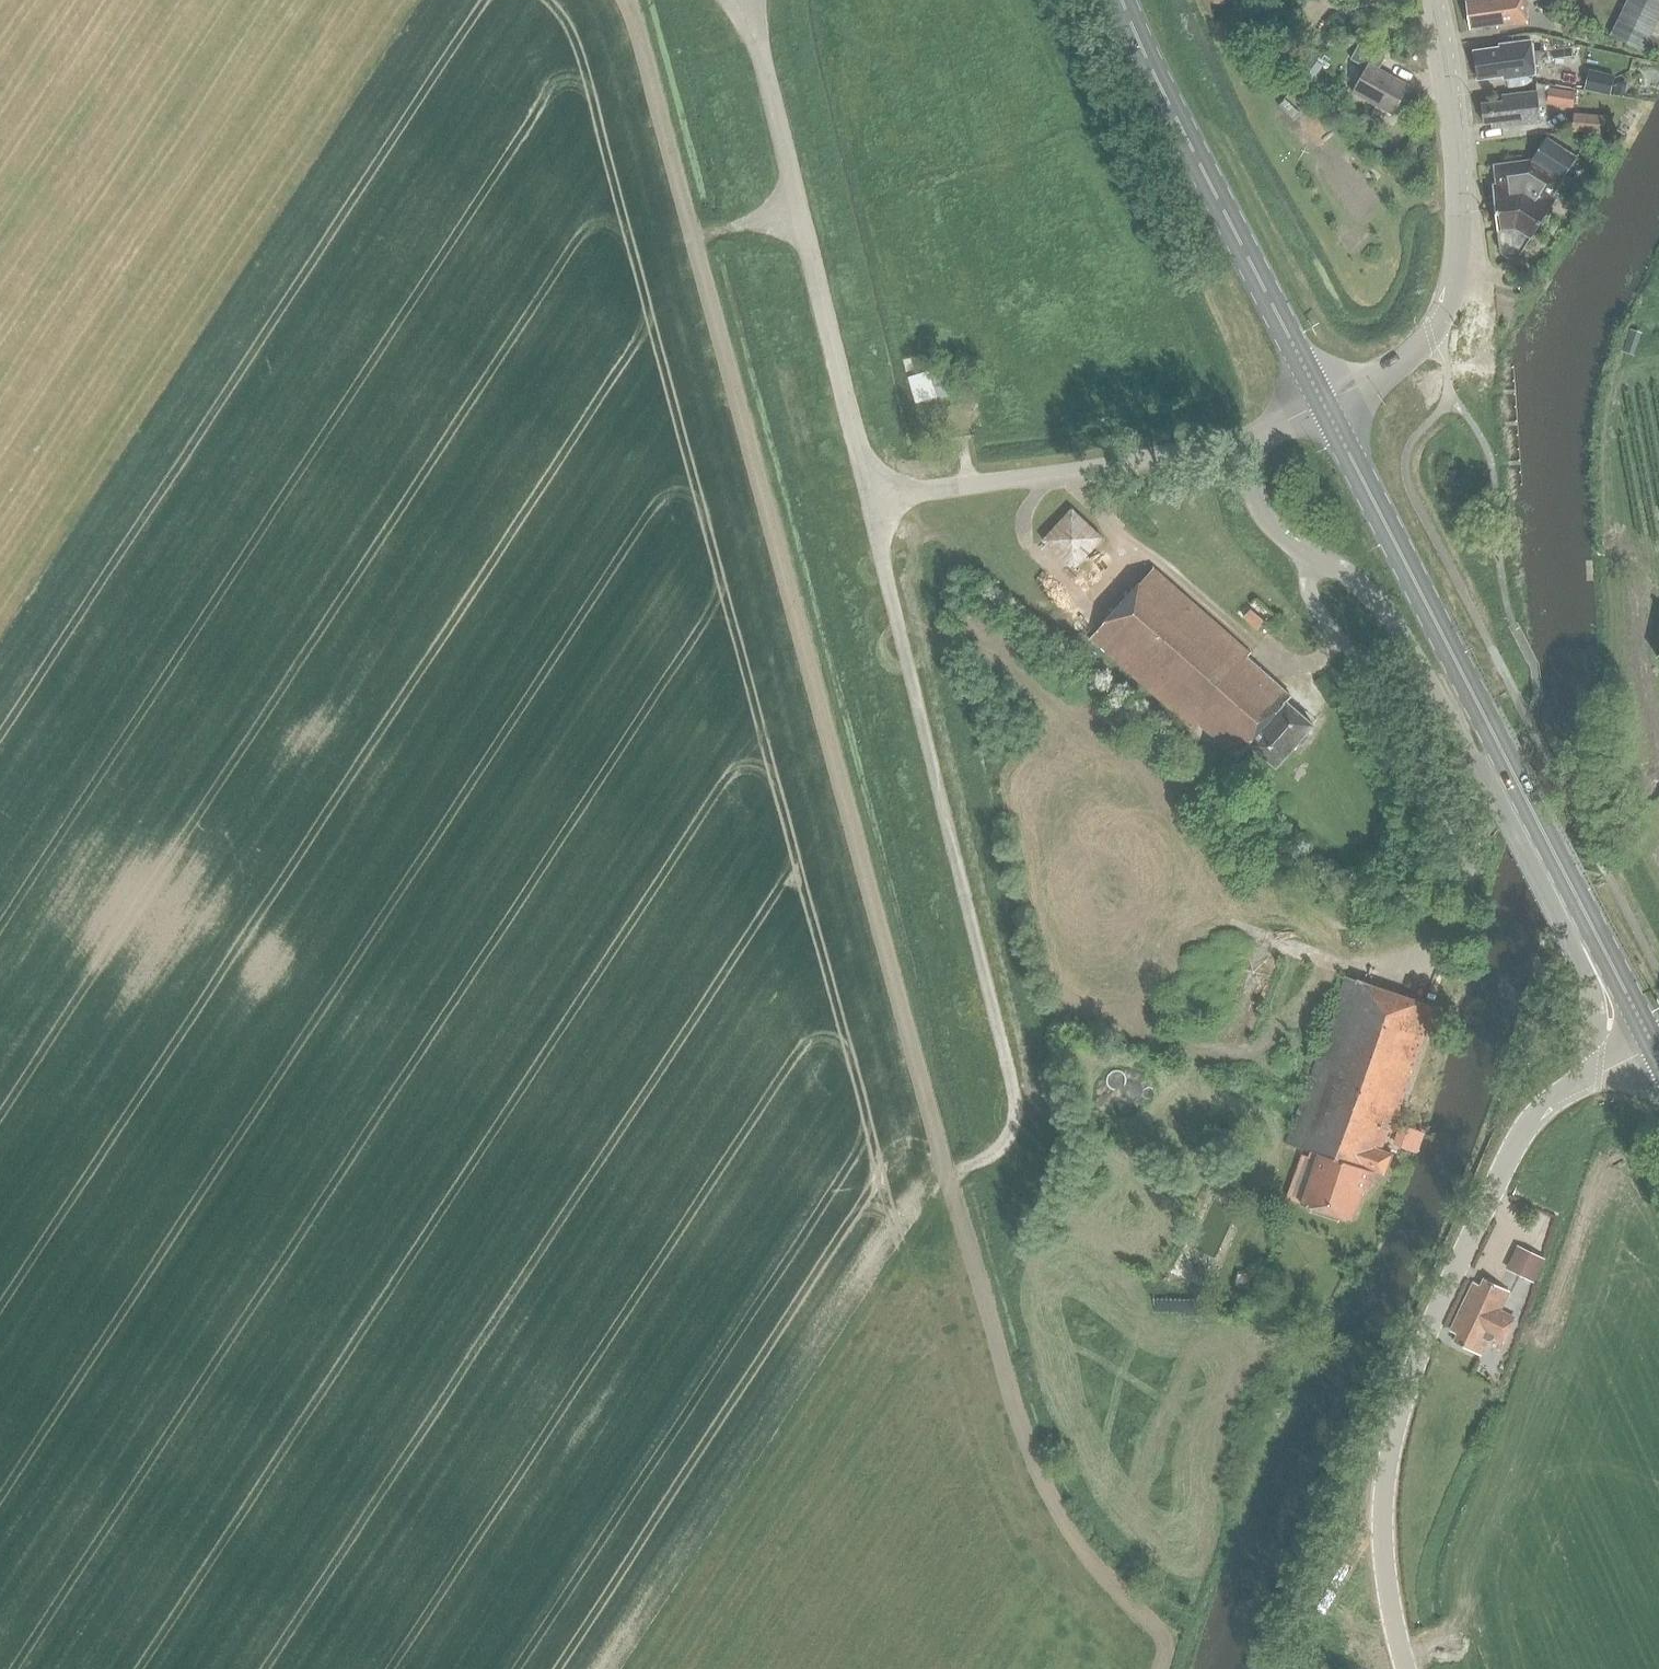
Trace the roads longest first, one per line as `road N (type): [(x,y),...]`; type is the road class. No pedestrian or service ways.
road 1 (unclassified): [(1627,1062),(1488,780),(1394,626),(1370,596),(1268,520),(1245,485),(1233,444)]
road 2 (primary): [(1656,1050),(1326,408)]
road 3 (tertiary): [(1406,1668),(1384,1537),(1389,1453),(1413,1373),(1527,1126),(1557,1097),(1627,1062)]
road 4 (unclassified): [(872,501),(739,0)]
road 5 (tertiary): [(1326,408),(1416,350),(1442,312),(1449,283),(1455,174),(1427,0)]
road 6 (primary): [(1326,408),(1123,0)]
road 7 (unclassified): [(872,501),(1233,444)]

